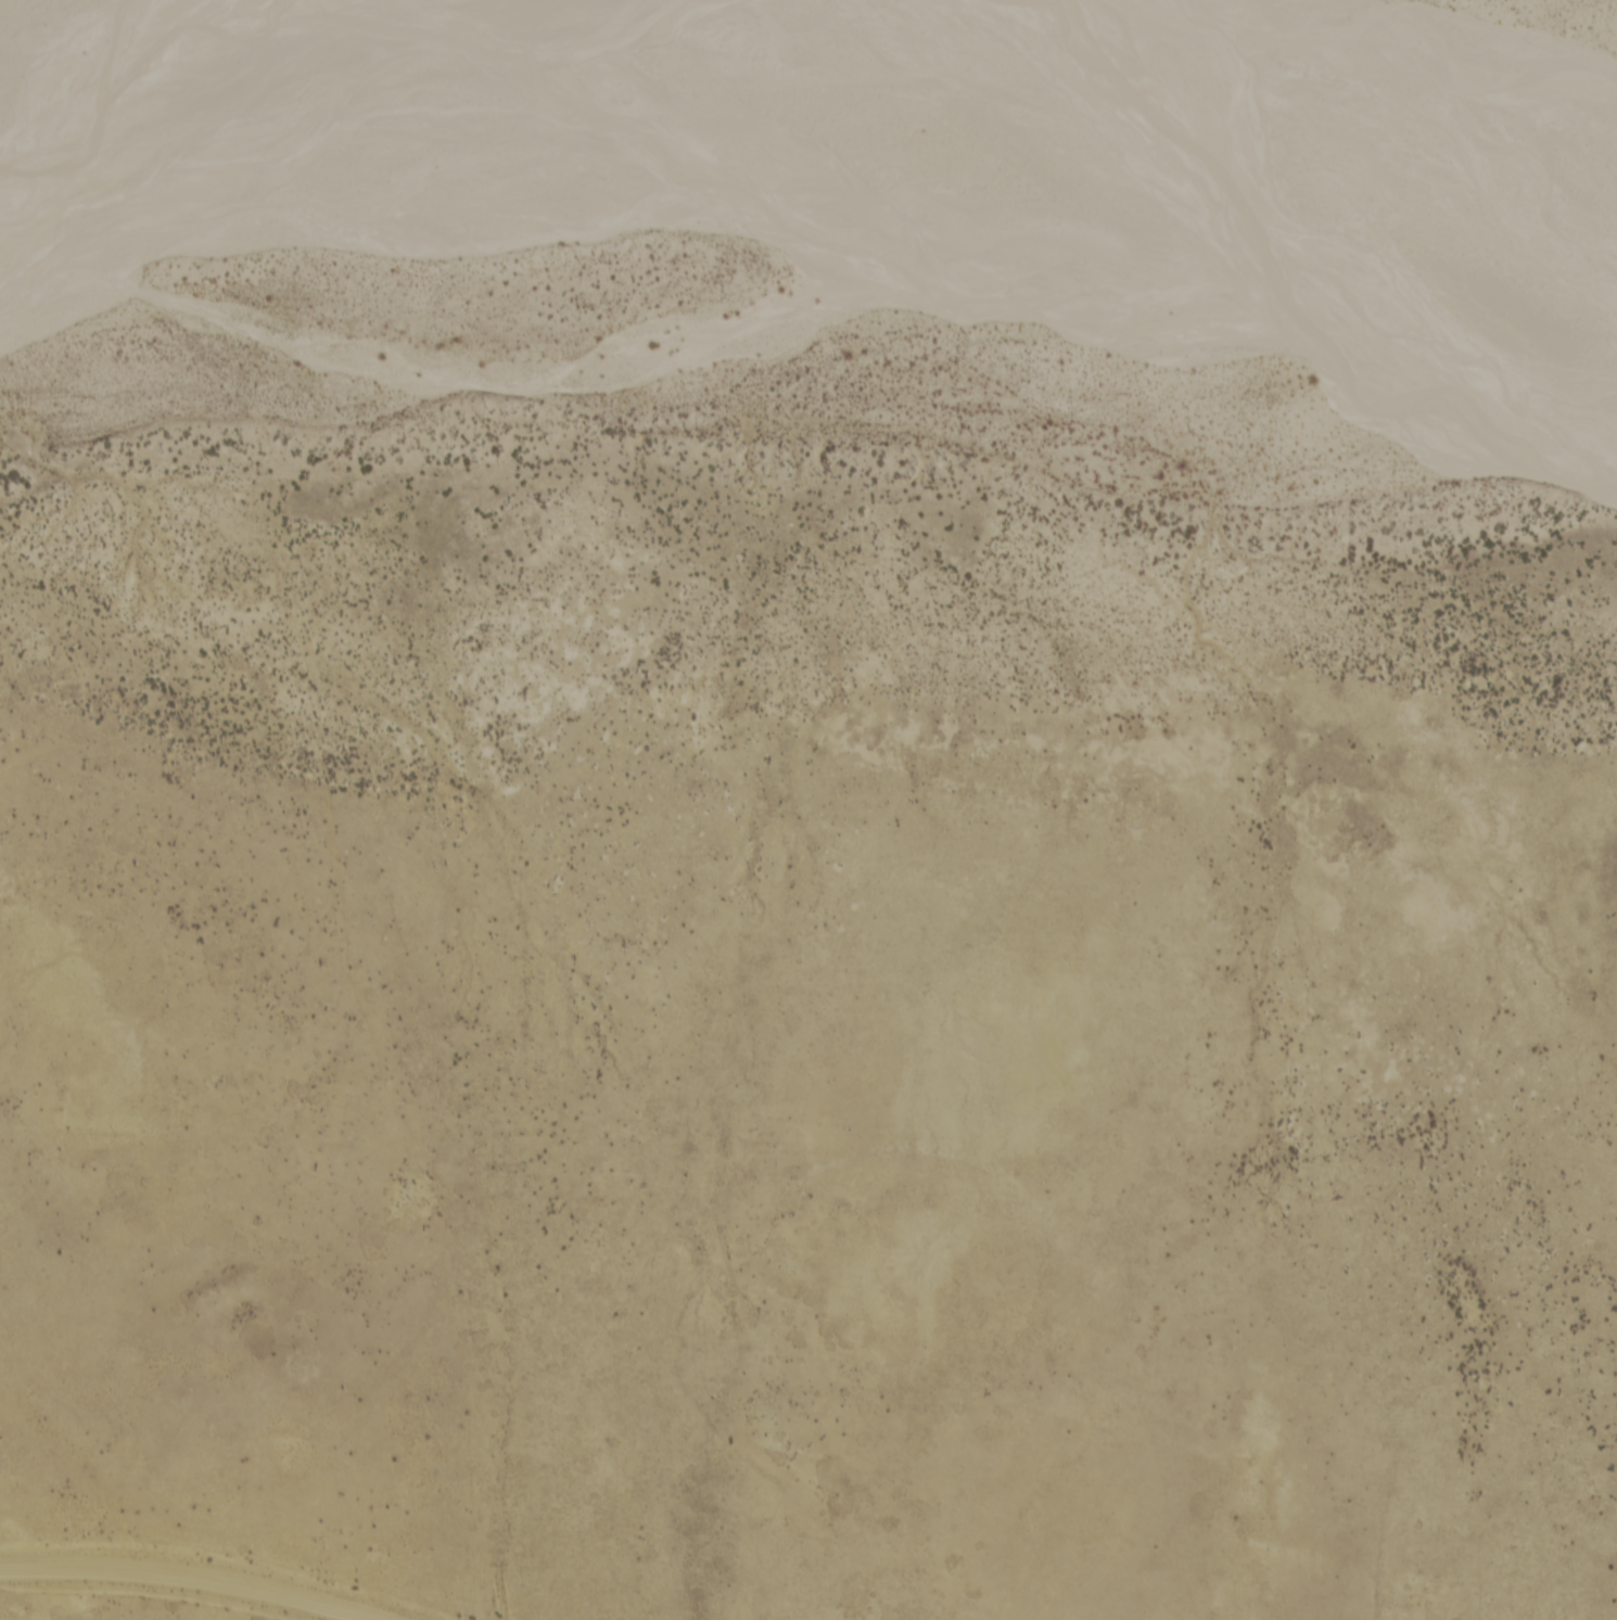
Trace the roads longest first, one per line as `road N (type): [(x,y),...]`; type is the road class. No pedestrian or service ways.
road 1 (tertiary): [(383,1619),(177,1574),(0,1569)]

